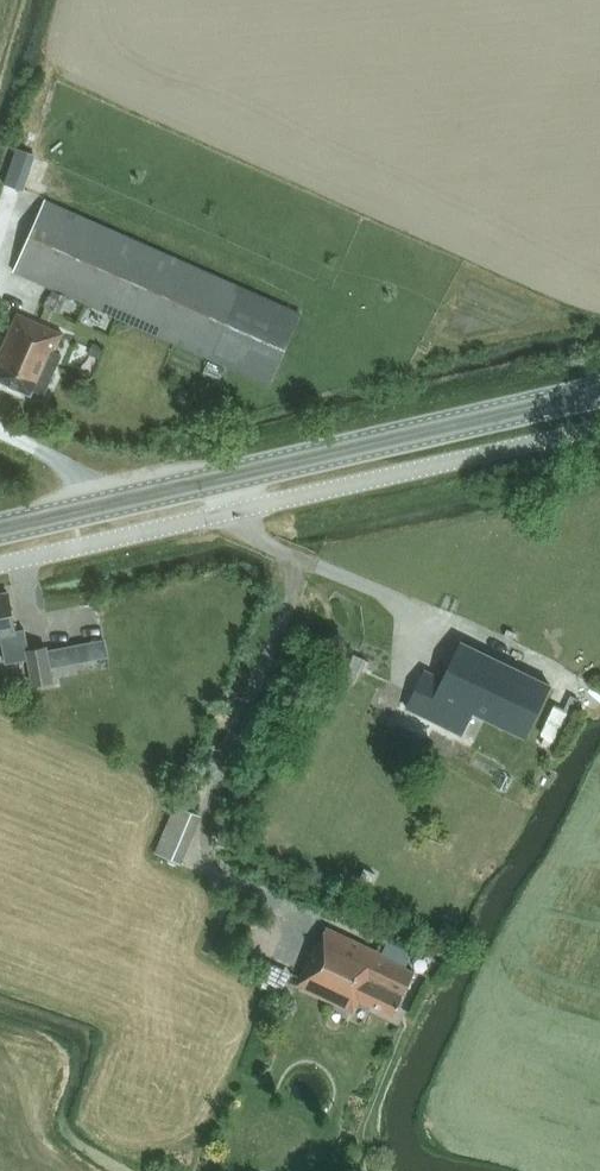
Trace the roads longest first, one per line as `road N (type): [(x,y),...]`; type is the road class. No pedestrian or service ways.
road 1 (secondary): [(0,529),(599,391)]

